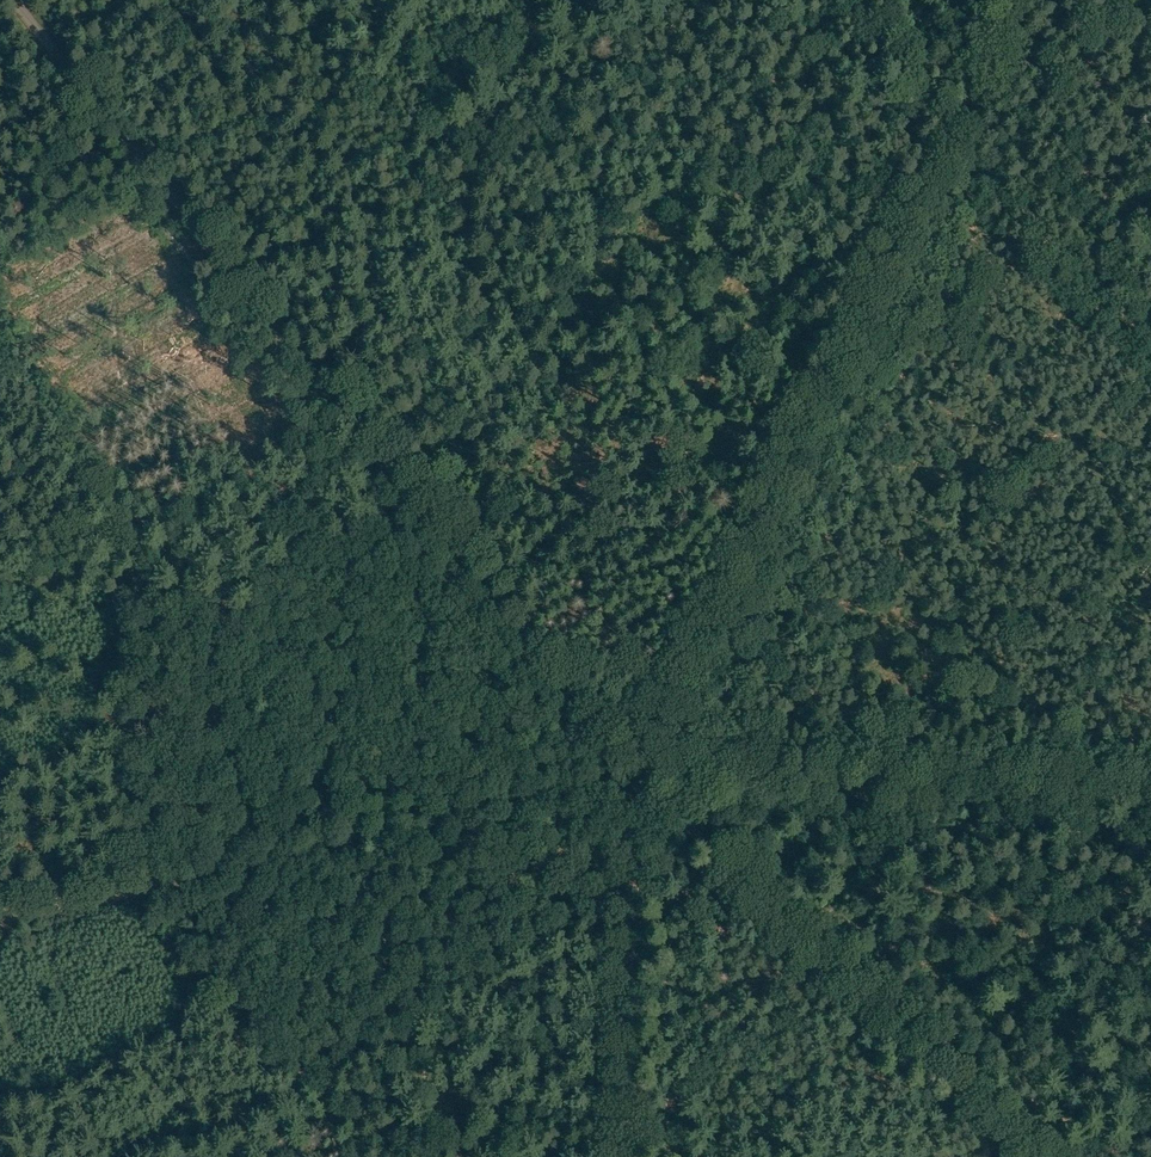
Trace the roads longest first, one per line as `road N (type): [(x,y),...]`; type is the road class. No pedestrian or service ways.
road 1 (unclassified): [(1150,779),(638,769),(13,0)]
road 2 (track): [(866,997),(638,769),(627,779),(0,924)]
road 3 (track): [(638,769),(1012,0)]
road 4 (track): [(638,769),(626,1156)]
road 5 (track): [(866,997),(639,1105),(607,1110),(523,1156)]
road 6 (track): [(1150,972),(956,1082)]
road 7 (track): [(820,1156),(956,1082)]
road 8 (track): [(956,1082),(866,997)]

